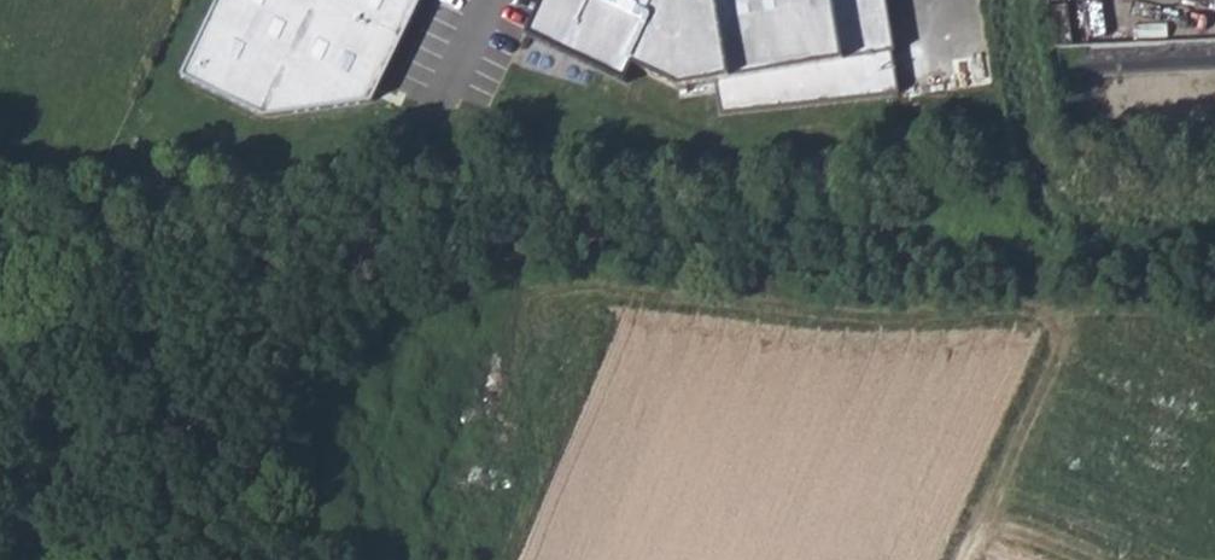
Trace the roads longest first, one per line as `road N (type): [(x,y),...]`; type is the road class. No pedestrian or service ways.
road 1 (track): [(1066,323),(957,559)]
road 2 (track): [(1050,201),(1012,0)]
road 3 (track): [(1214,208),(1050,201)]

